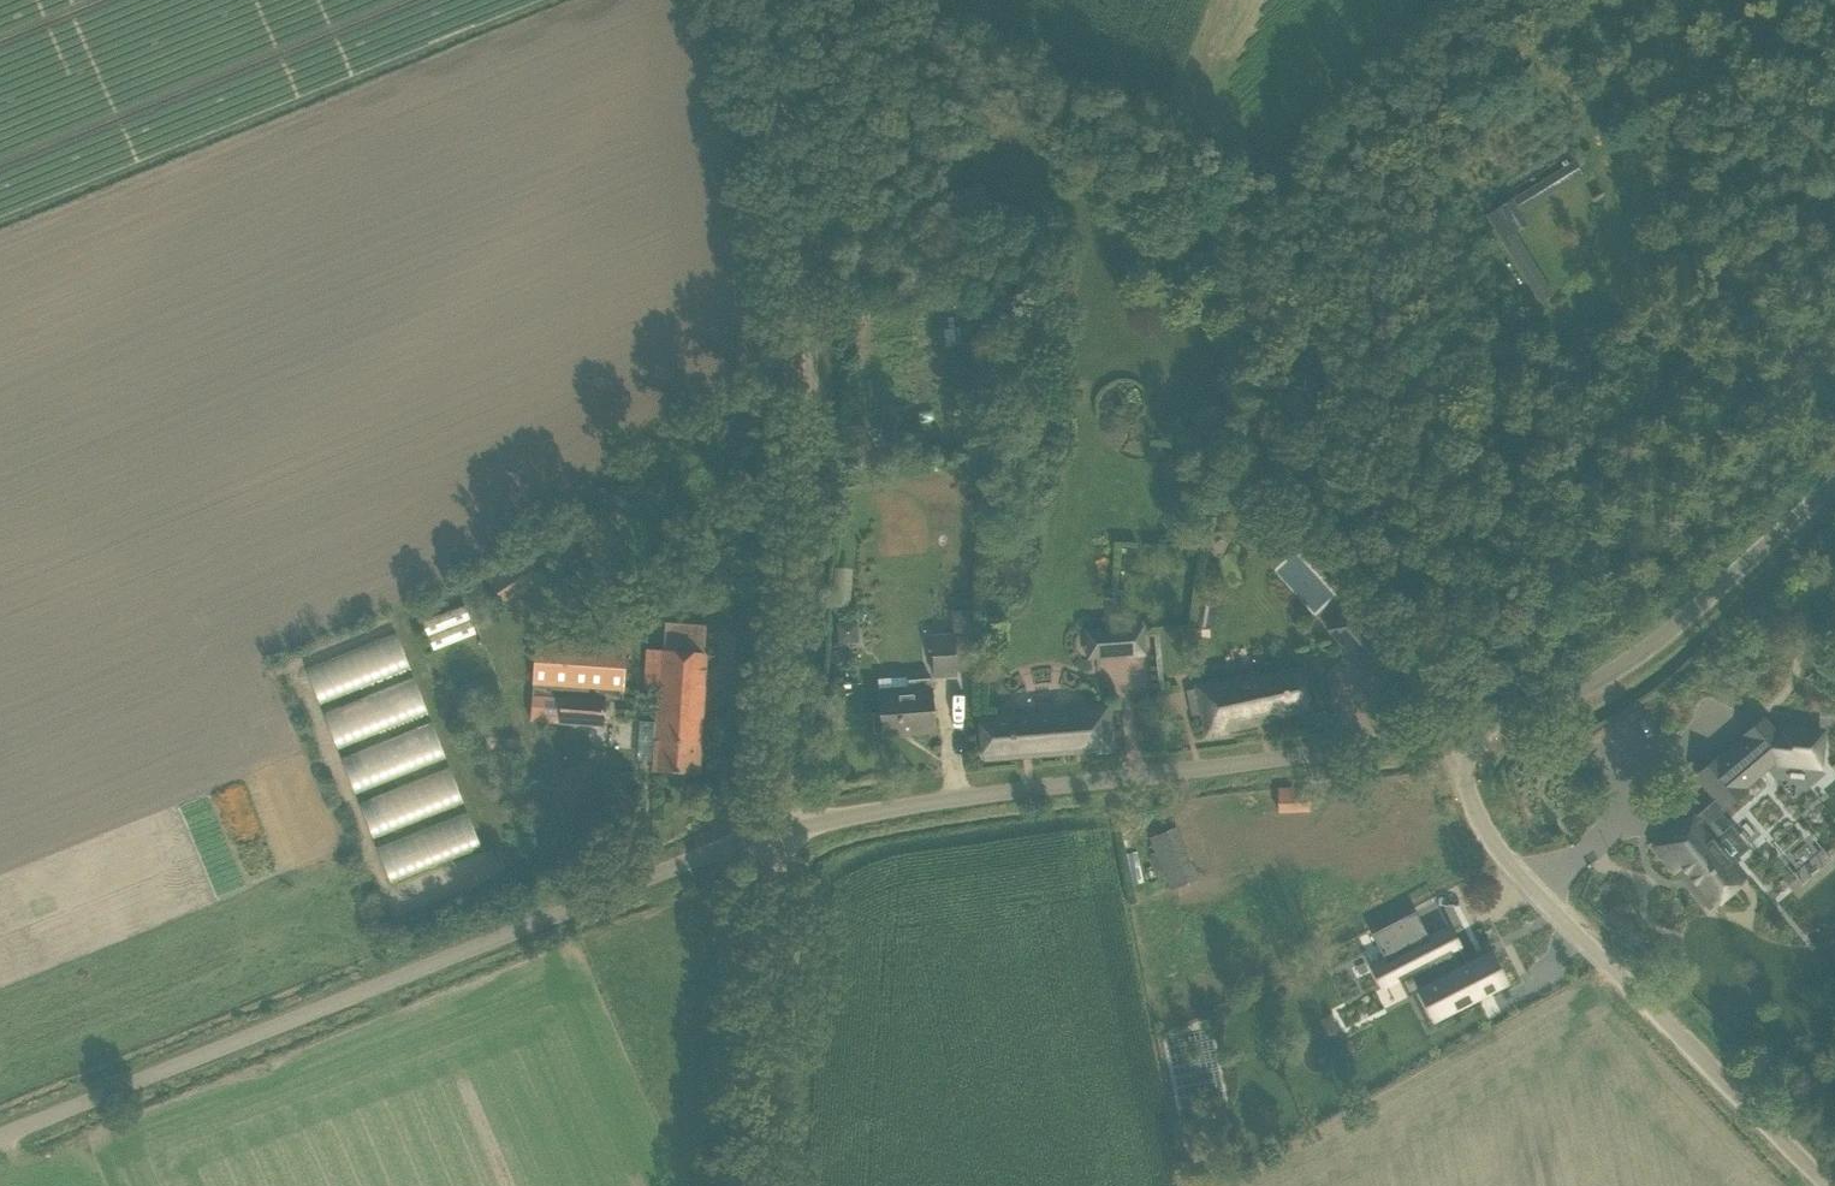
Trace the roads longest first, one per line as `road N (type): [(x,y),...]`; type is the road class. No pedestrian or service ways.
road 1 (unclassified): [(768,826),(790,339),(779,189),(740,0)]
road 2 (unclassified): [(0,1119),(668,853),(768,826)]
road 3 (unclassified): [(768,826),(839,804),(1434,726)]
road 4 (unclassified): [(1818,1185),(1498,871),(1468,828),(1434,726)]
road 5 (unclassified): [(1434,726),(1564,683),(1834,456)]
road 6 (track): [(768,826),(749,1185)]

